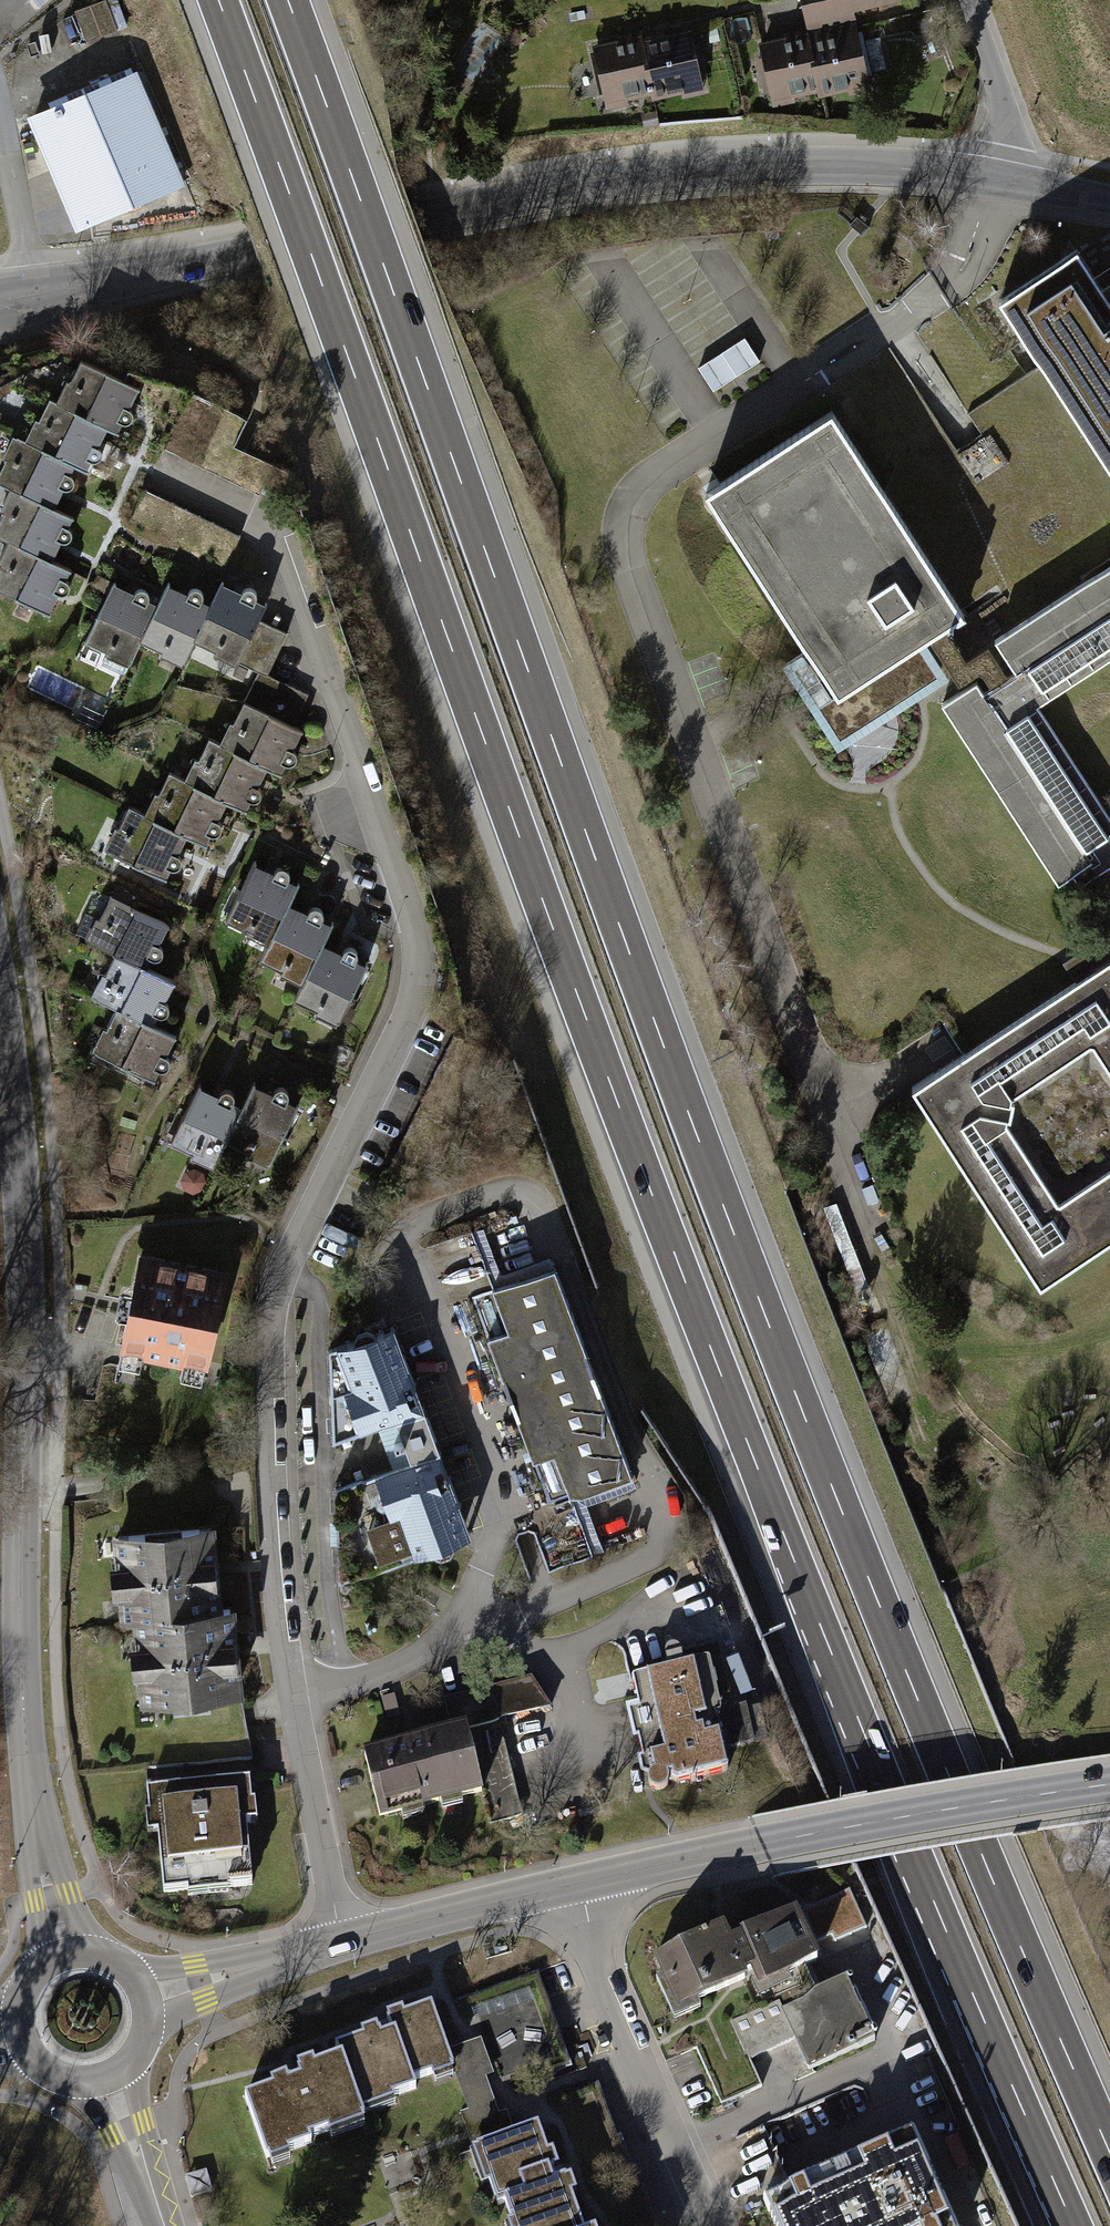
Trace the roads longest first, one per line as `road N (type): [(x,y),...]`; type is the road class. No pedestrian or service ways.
road 1 (motorway): [(218,0),(669,1240),(908,1842),(1074,2225)]
road 2 (motorway): [(1109,2149),(917,1696),(723,1201),(289,0)]
road 3 (residential): [(168,479),(279,529),(418,939),(414,1013),(279,1285),(268,1346),(269,1522),(287,1687),(343,1944)]
road 4 (residential): [(0,299),(624,179),(814,166),(993,180)]
road 5 (residential): [(40,1840),(21,1626),(28,1212),(0,1008)]
road 6 (secondary): [(578,1884),(1109,1784)]
road 7 (residential): [(715,2225),(611,1997),(578,1884)]
road 8 (secondary): [(343,1944),(578,1884)]
road 9 (residential): [(966,0),(1000,95),(993,180)]
road 10 (residential): [(40,1840),(37,1969)]
road 11 (residential): [(100,1953),(40,1840)]
road 12 (secondary): [(254,1966),(131,1972)]
road 13 (secondary): [(146,2176),(136,2054)]
road 14 (secondary): [(148,2027),(254,1966)]

